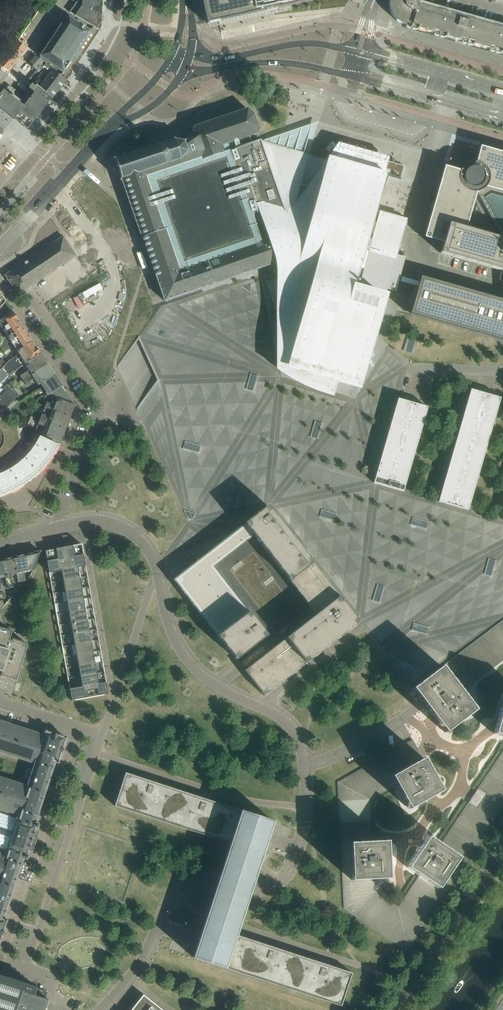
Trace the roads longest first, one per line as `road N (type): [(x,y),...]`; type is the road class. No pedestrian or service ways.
road 1 (unclassified): [(99,1009),(140,961),(178,890),(214,877),(258,887),(287,870),(303,817),(305,769),(291,728),(188,662),(170,629),(158,568),(139,538),(104,520),(56,526)]
road 2 (unclassified): [(56,526),(101,404),(29,295)]
road 3 (tertiary): [(184,72),(283,63),(355,76)]
road 4 (tertiary): [(352,51),(296,44),(225,59),(190,54)]
road 5 (tertiary): [(355,76),(502,116)]
road 6 (tertiary): [(502,91),(367,55)]

